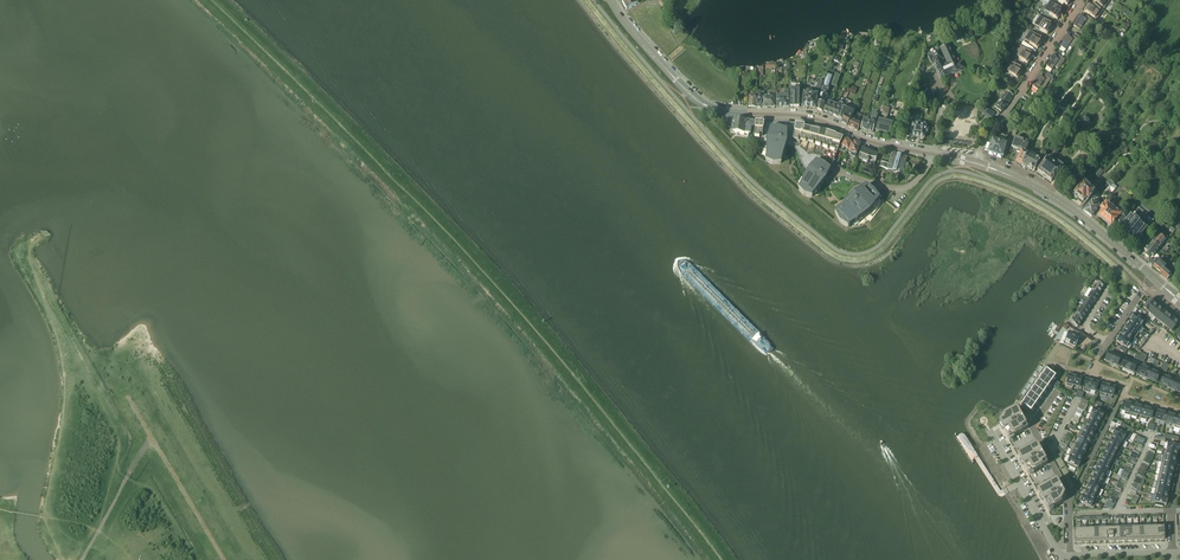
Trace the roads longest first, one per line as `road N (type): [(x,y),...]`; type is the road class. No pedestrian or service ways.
road 1 (tertiary): [(932,153),(810,116),(708,106),(612,0)]
road 2 (tertiary): [(1154,277),(1062,203),(975,163)]
road 3 (residential): [(975,163),(1083,0)]
road 4 (residential): [(1069,559),(992,434)]
road 5 (residential): [(1058,390),(1032,427),(1070,498)]
road 6 (residential): [(832,168),(902,188),(932,153)]

